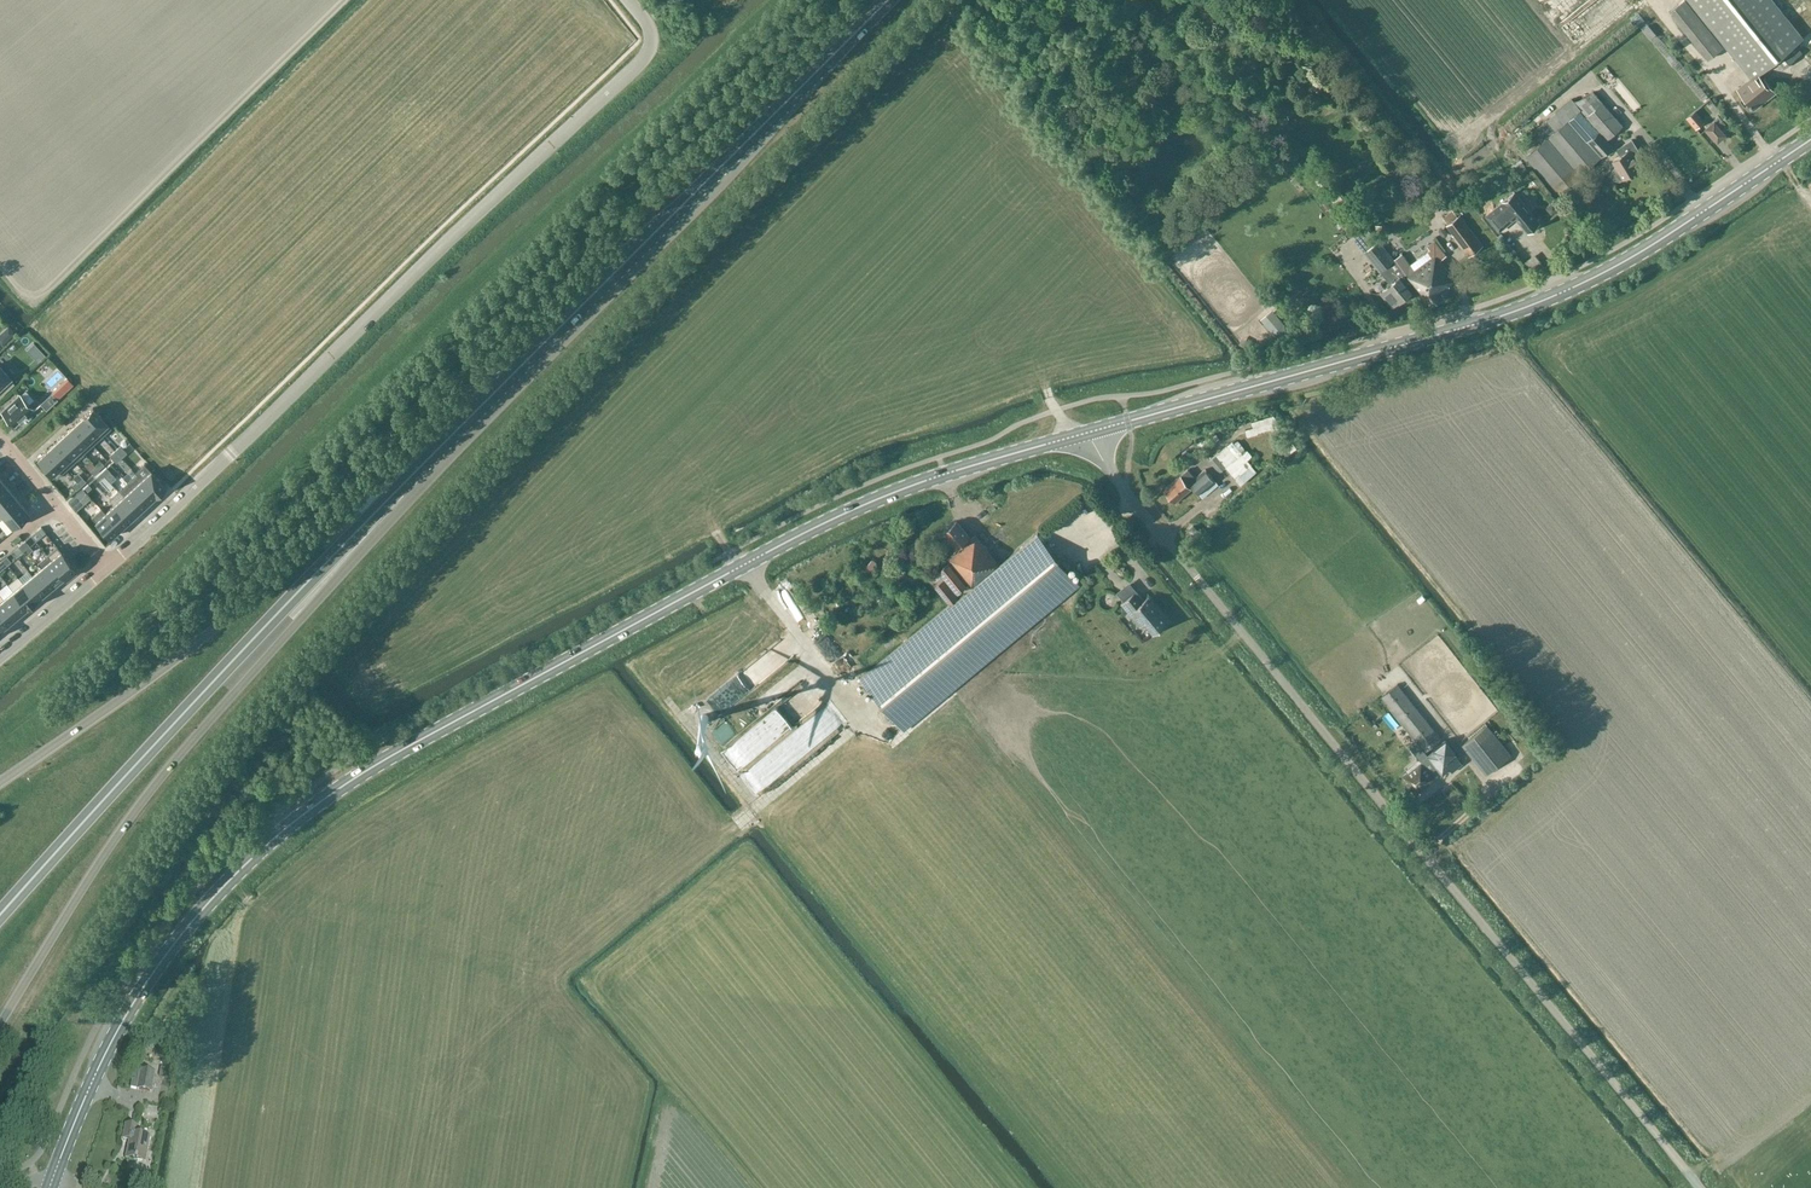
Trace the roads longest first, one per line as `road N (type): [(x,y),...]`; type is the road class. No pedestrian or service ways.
road 1 (primary): [(49,1187),(97,1071),(144,986),(226,884),(330,795),(856,508),(1087,432)]
road 2 (unclassified): [(1701,1187),(1128,494),(1087,432)]
road 3 (unclassified): [(628,0),(652,34),(643,59),(109,566)]
road 4 (primary): [(1087,432),(1546,300),(1650,247),(1810,140)]
road 5 (trunk): [(0,1023),(125,827),(397,491)]
road 6 (trunk): [(437,450),(899,0)]
road 7 (trunk): [(0,915),(397,491)]
road 8 (trunk): [(437,450),(171,669),(0,784)]
road 9 (residential): [(0,440),(109,566)]
road 10 (residential): [(109,566),(0,659)]

